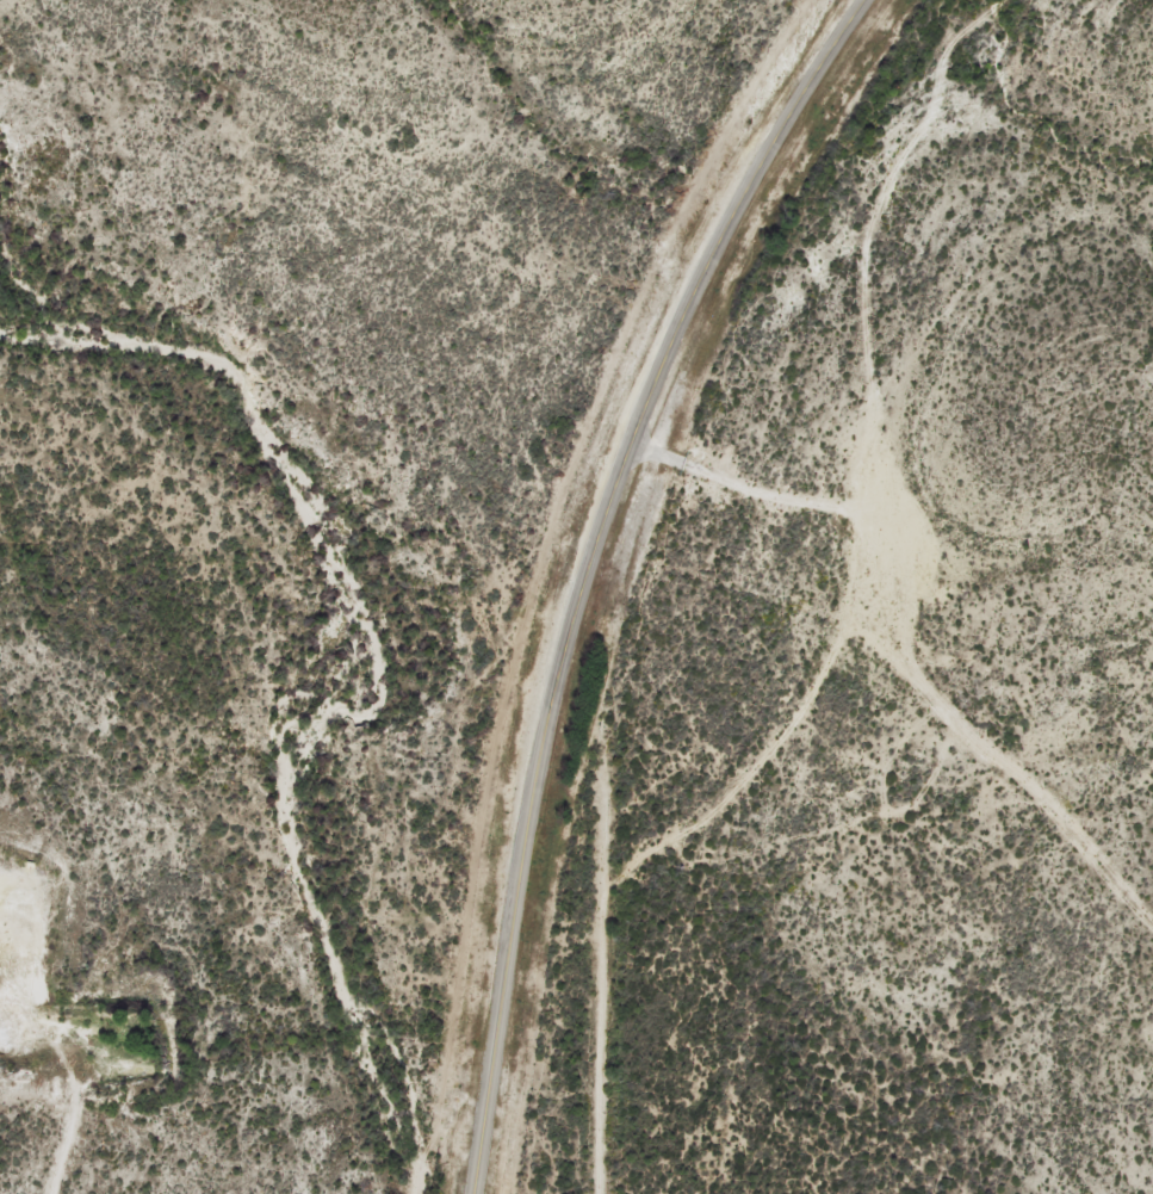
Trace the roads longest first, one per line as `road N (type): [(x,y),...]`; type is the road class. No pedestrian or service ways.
road 1 (primary): [(477,1193),(563,672),(614,496),(706,279),(802,100),(869,0)]

